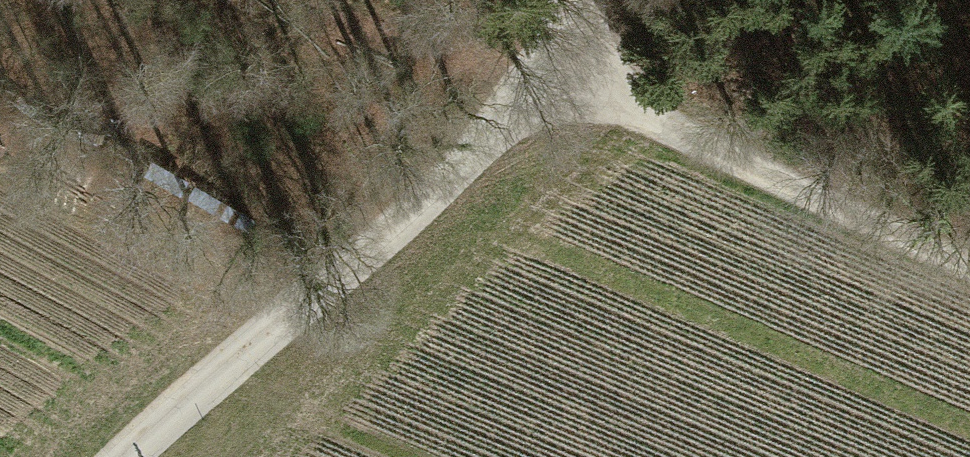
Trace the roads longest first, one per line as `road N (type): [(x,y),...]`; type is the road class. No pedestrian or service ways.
road 1 (unclassified): [(122,456),(495,126),(539,70),(570,0)]
road 2 (track): [(969,258),(539,70)]
road 3 (track): [(521,96),(323,0)]

